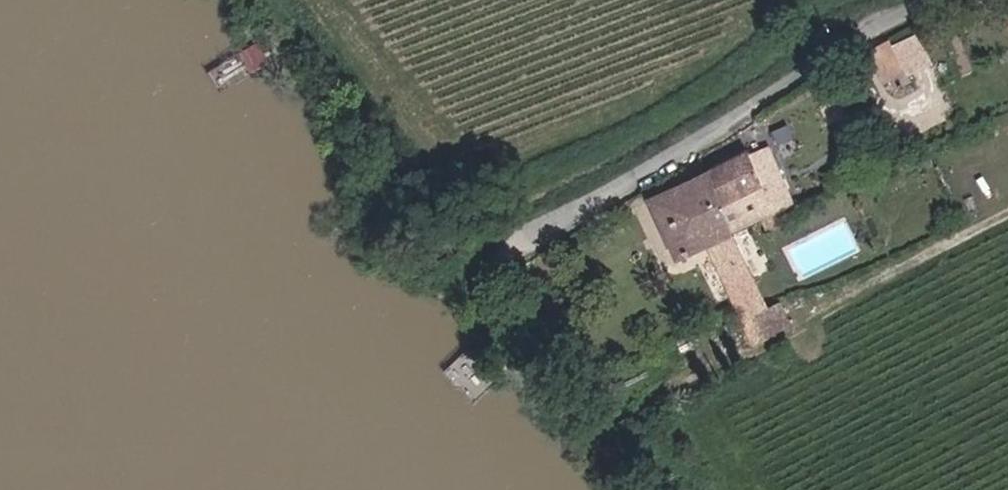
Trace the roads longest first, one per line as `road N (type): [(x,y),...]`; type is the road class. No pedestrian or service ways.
road 1 (unclassified): [(482,270),(929,0)]

